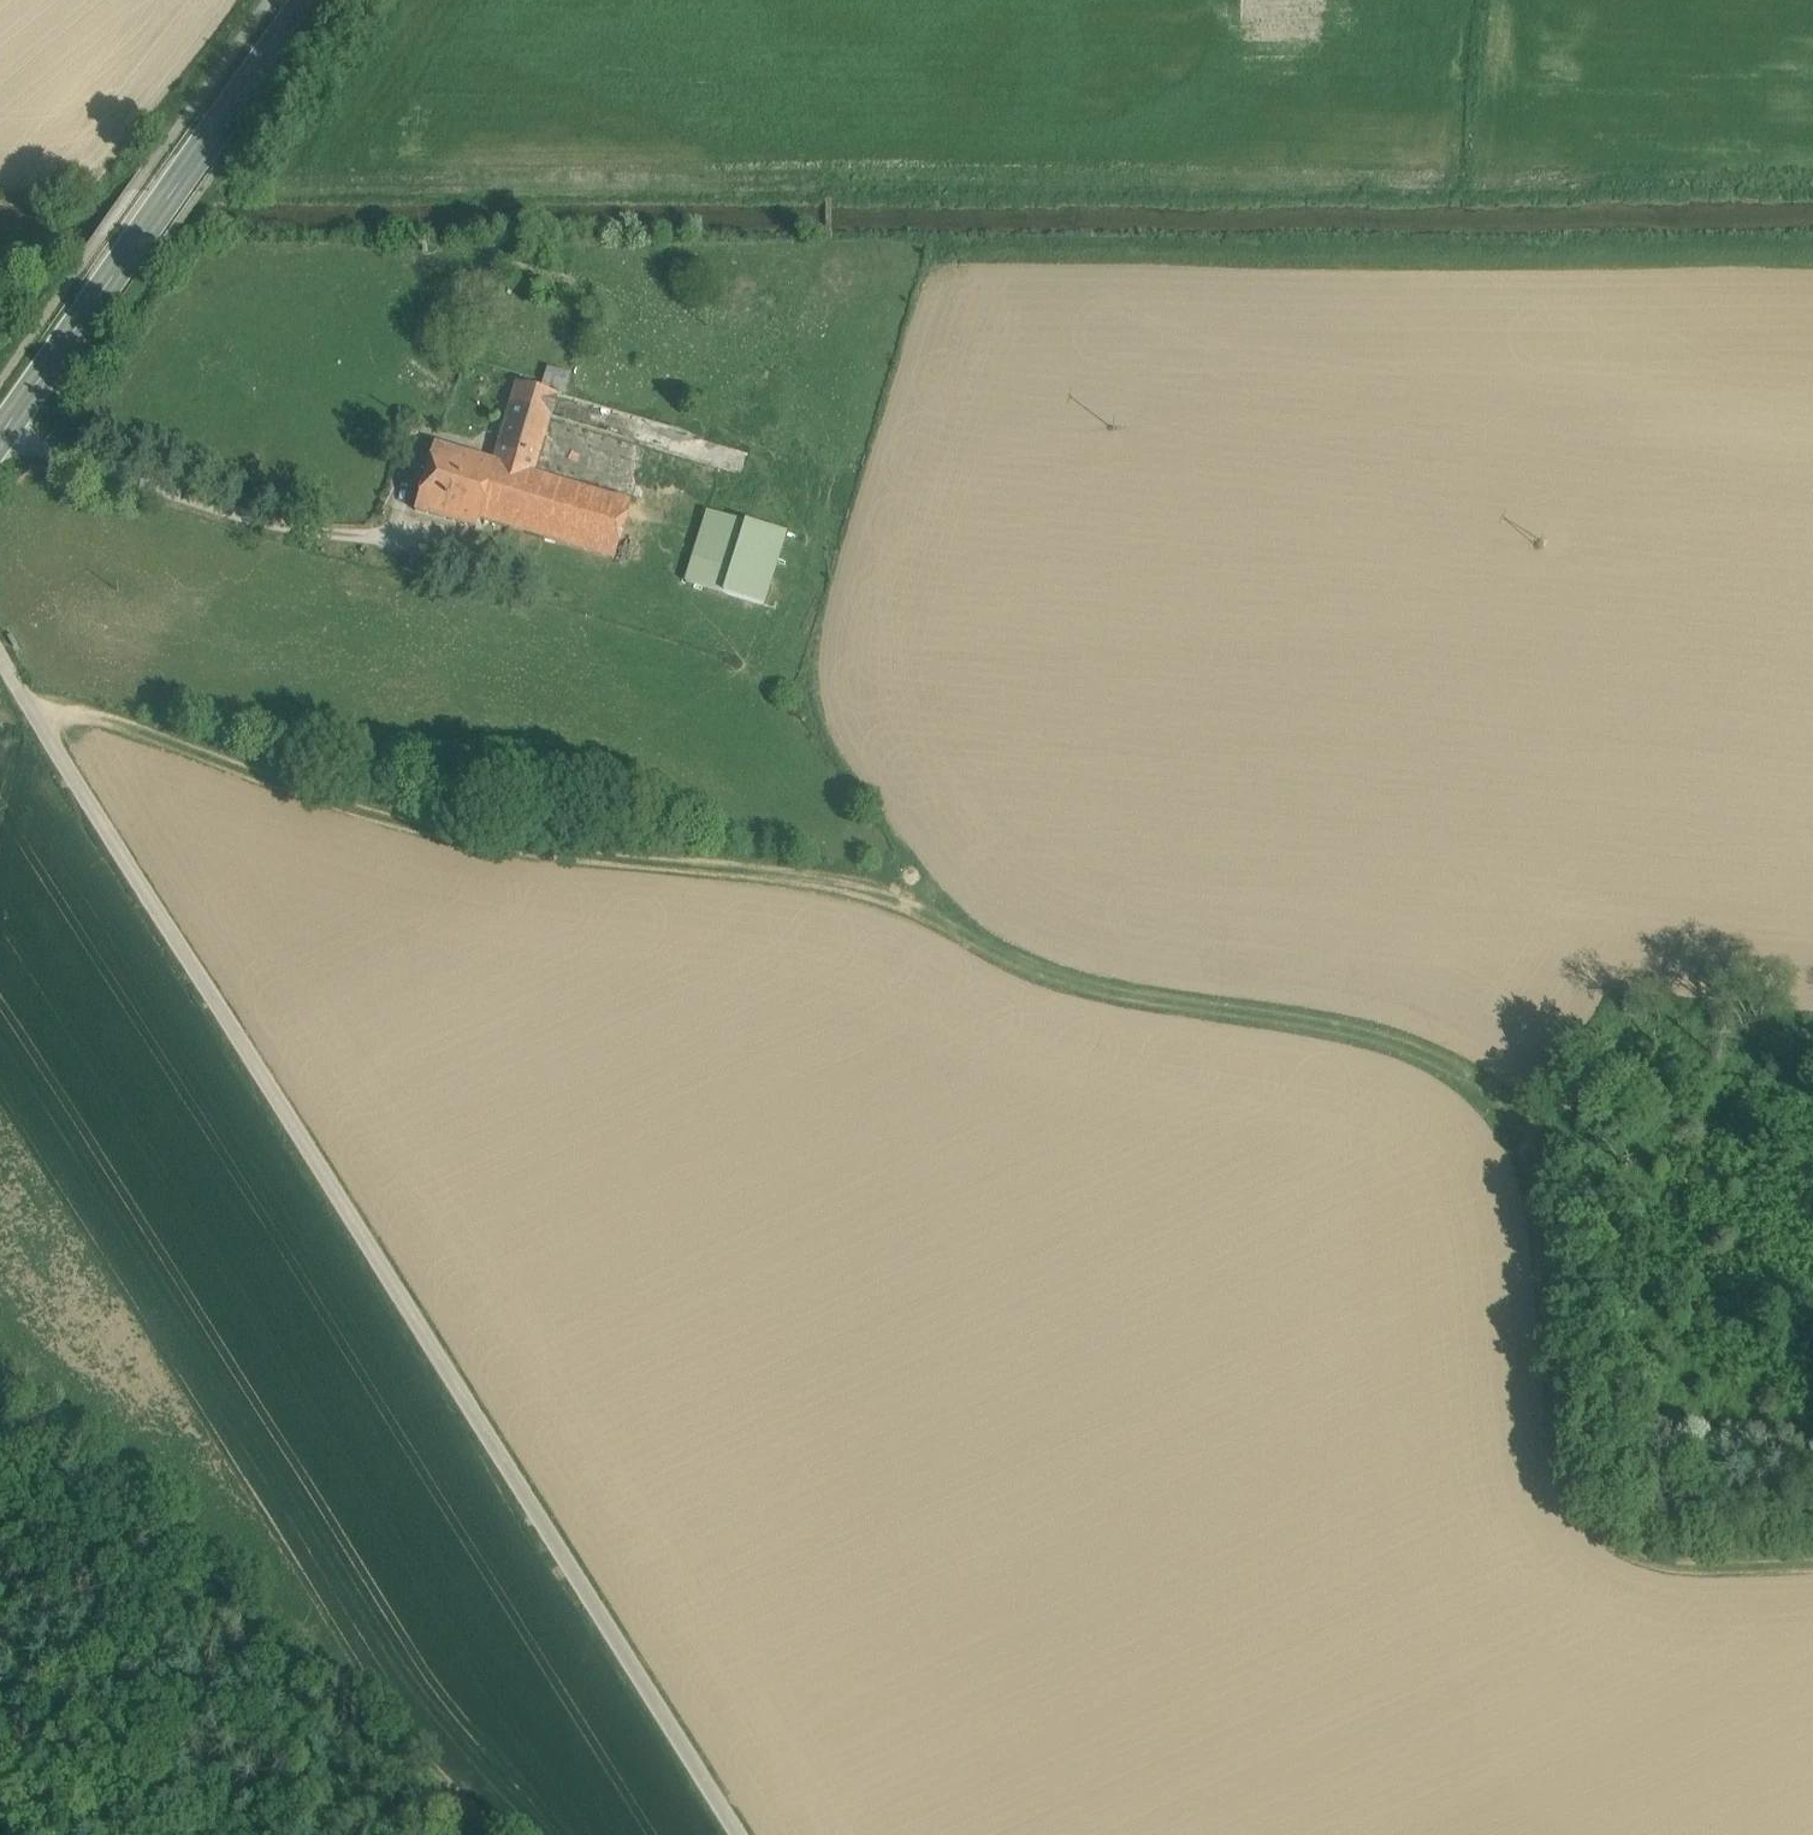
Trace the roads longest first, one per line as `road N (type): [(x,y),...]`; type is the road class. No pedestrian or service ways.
road 1 (track): [(0,644),(753,1834)]
road 2 (track): [(32,687),(500,836),(693,856),(924,897)]
road 3 (secondary): [(0,430),(311,0)]

